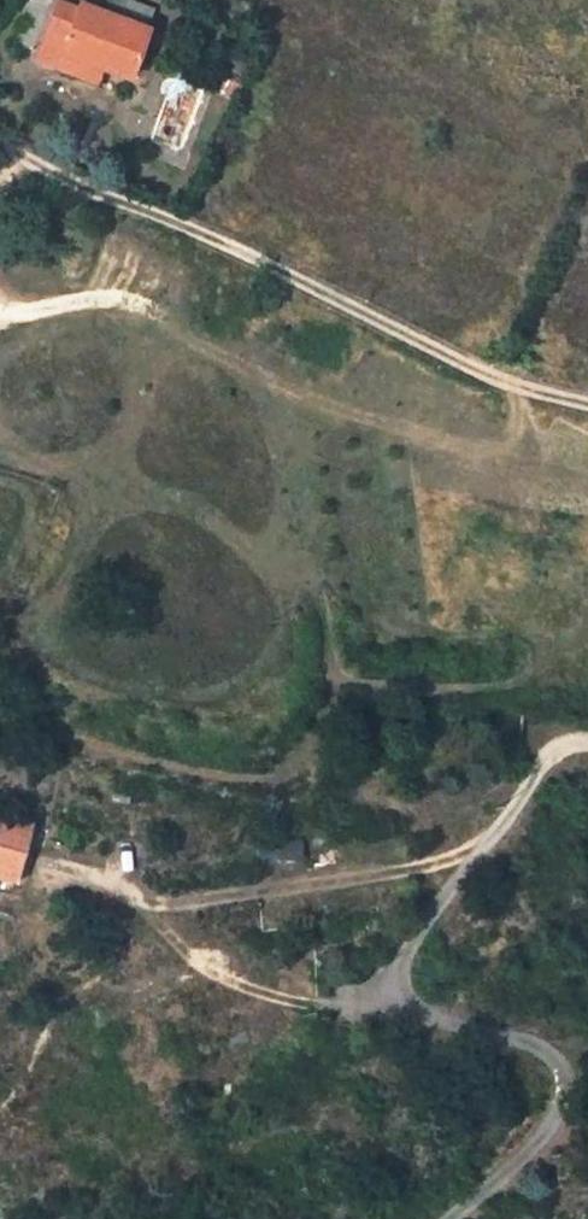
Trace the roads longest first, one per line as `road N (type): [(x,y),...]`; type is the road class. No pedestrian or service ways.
road 1 (unclassified): [(587,741),(546,752),(380,991),(535,1049),(563,1074),(555,1127),(454,1218)]
road 2 (unclassified): [(0,138),(481,373),(587,406)]

